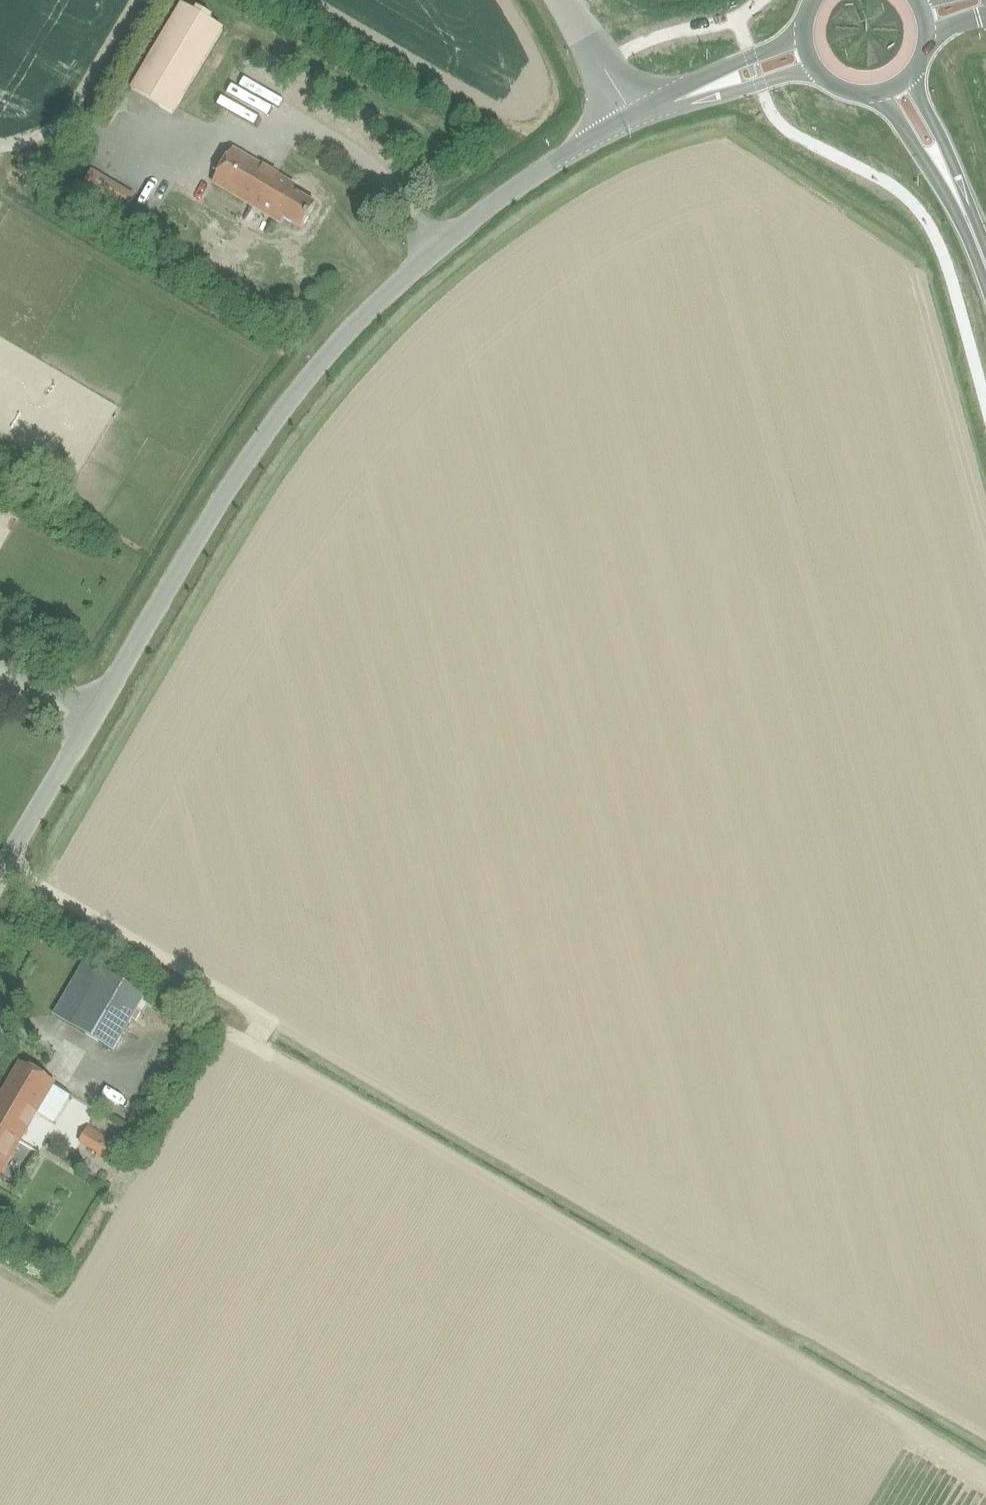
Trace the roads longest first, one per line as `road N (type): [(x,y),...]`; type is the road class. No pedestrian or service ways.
road 1 (unclassified): [(0,872),(239,472),(311,374),(459,229),(633,118)]
road 2 (secondary): [(965,216),(967,201),(919,98),(915,69)]
road 3 (secondary): [(868,94),(898,122),(951,207),(965,216)]
road 4 (unclassified): [(802,26),(779,46),(686,86),(675,102)]
road 5 (unclassified): [(675,102),(692,104),(792,74),(821,76)]
road 6 (unclassified): [(633,118),(560,0)]

